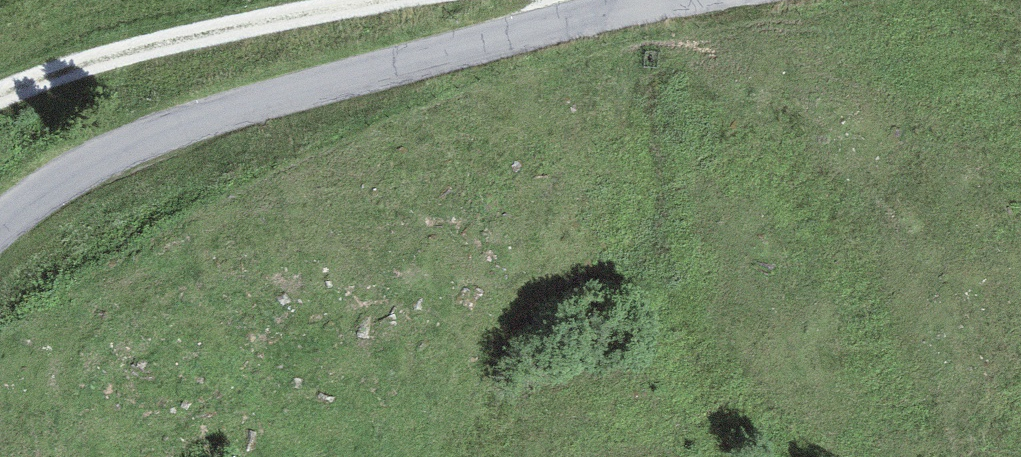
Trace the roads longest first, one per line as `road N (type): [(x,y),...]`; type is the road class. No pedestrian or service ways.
road 1 (unclassified): [(0,231),(134,145),(289,91),(655,0)]
road 2 (track): [(373,0),(204,25),(0,84)]

